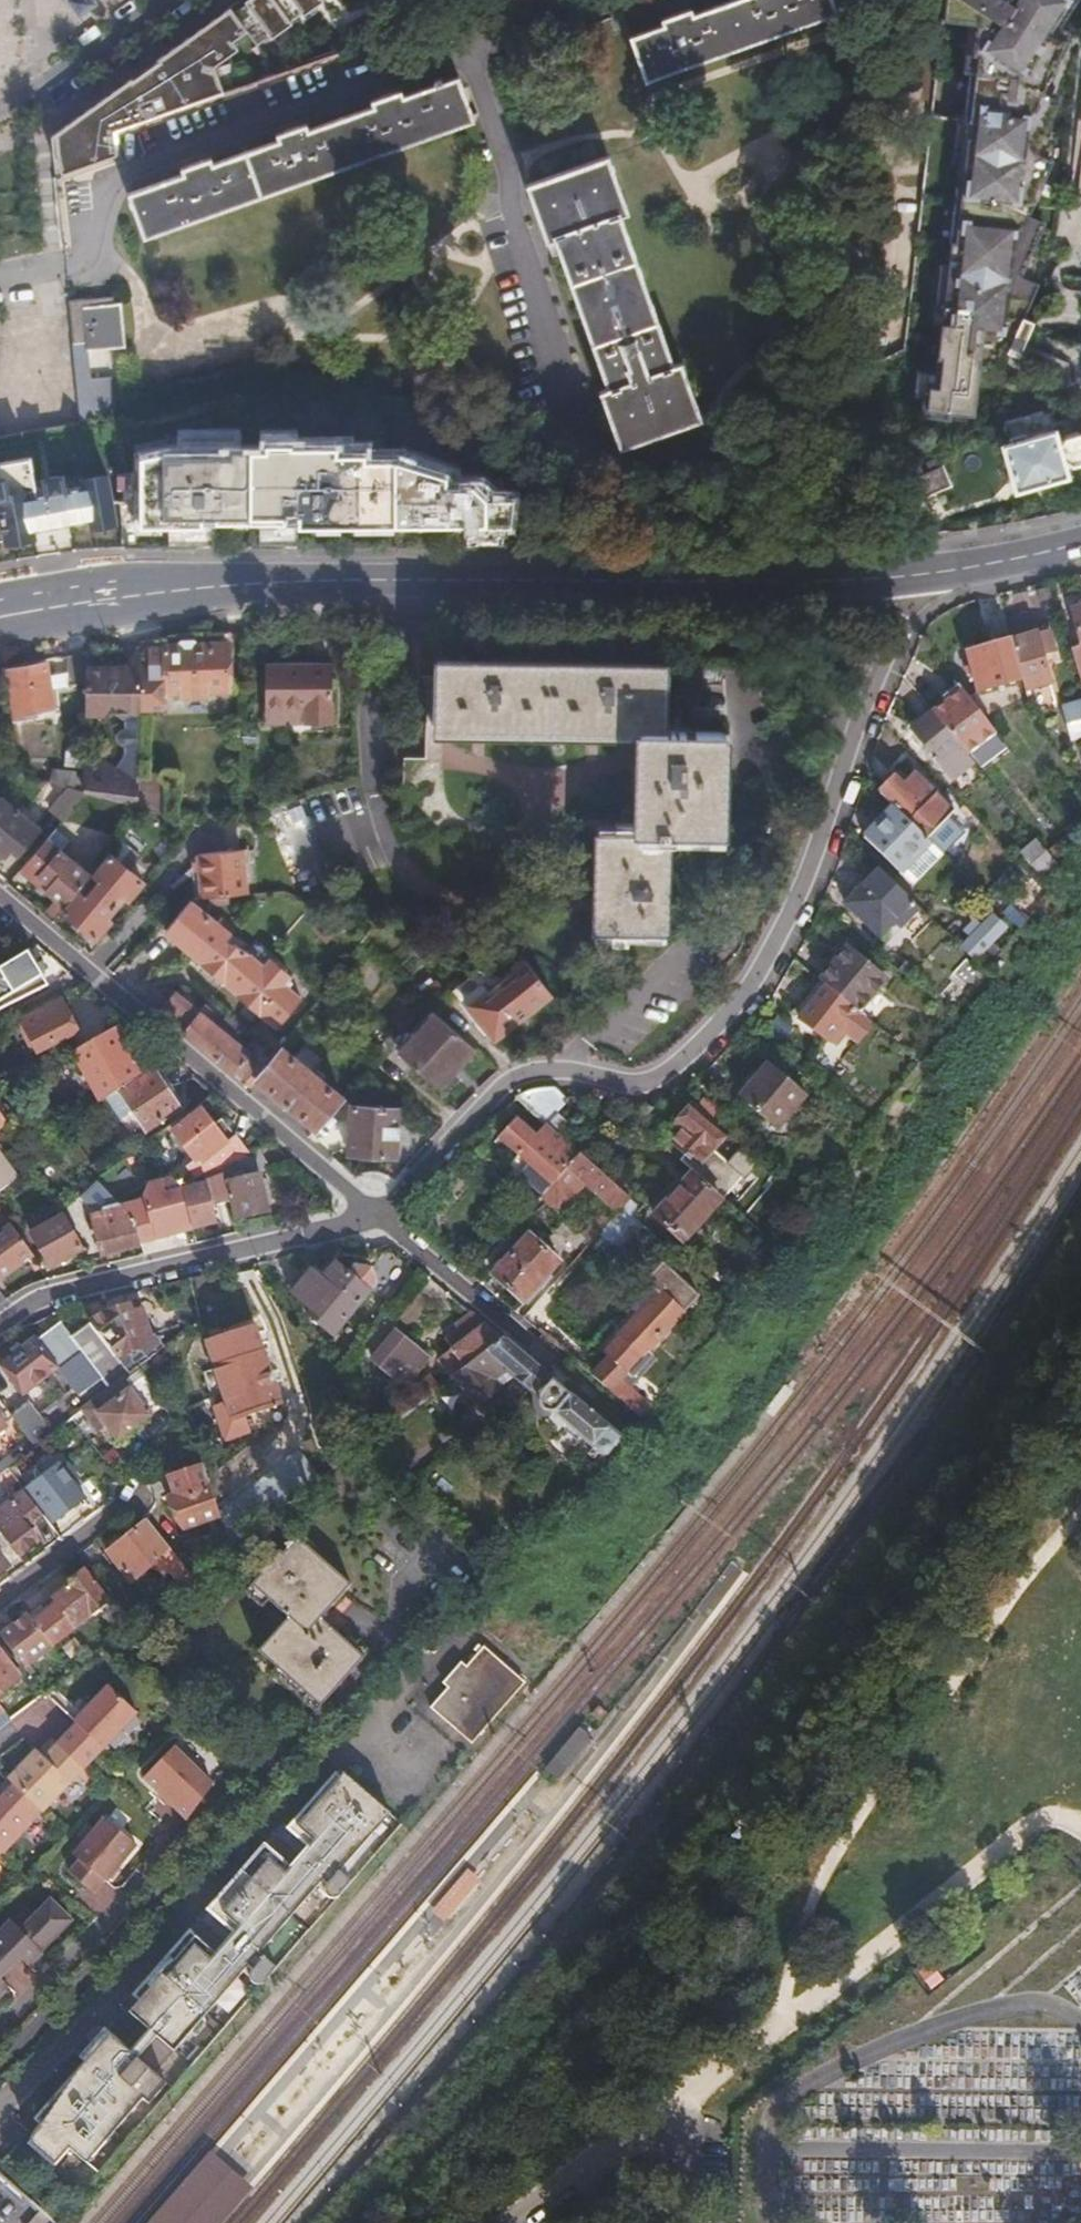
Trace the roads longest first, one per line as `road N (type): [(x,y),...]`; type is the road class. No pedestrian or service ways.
road 1 (residential): [(374,1212),(393,1203),(503,1082),(540,1070),(644,1084),(700,1045),(734,1007),(767,961),(808,875),(873,689),(924,575)]
road 2 (secondary): [(924,575),(800,583),(110,591),(10,606)]
road 3 (track): [(1080,1508),(1029,1567),(808,1902),(783,2021)]
road 4 (residential): [(0,893),(374,1212)]
road 5 (residential): [(374,1212),(56,1294),(4,1321)]
road 6 (track): [(783,2021),(1045,1819),(1080,1826)]
road 7 (residential): [(525,1341),(374,1212)]
road 8 (residential): [(171,0),(0,100)]
road 9 (residential): [(671,2146),(633,2143),(515,2222)]
road 10 (residential): [(138,1495),(0,1599)]
road 11 (track): [(671,2146),(691,2103),(783,2021)]
road 12 (secondary): [(1080,541),(924,575)]

